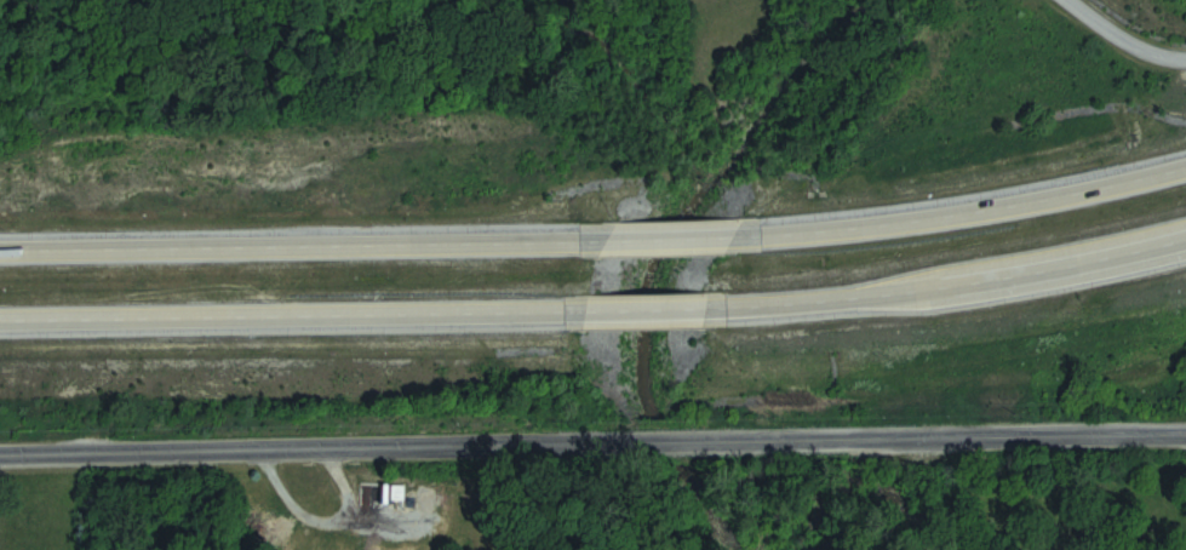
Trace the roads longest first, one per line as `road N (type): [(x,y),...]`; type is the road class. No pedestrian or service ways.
road 1 (trunk): [(0,323),(738,311),(1008,277),(1185,233)]
road 2 (trunk): [(1185,165),(945,219),(721,240),(0,250)]
road 3 (residential): [(0,460),(1185,435)]
road 4 (residential): [(1185,59),(1161,55),(1071,0)]

